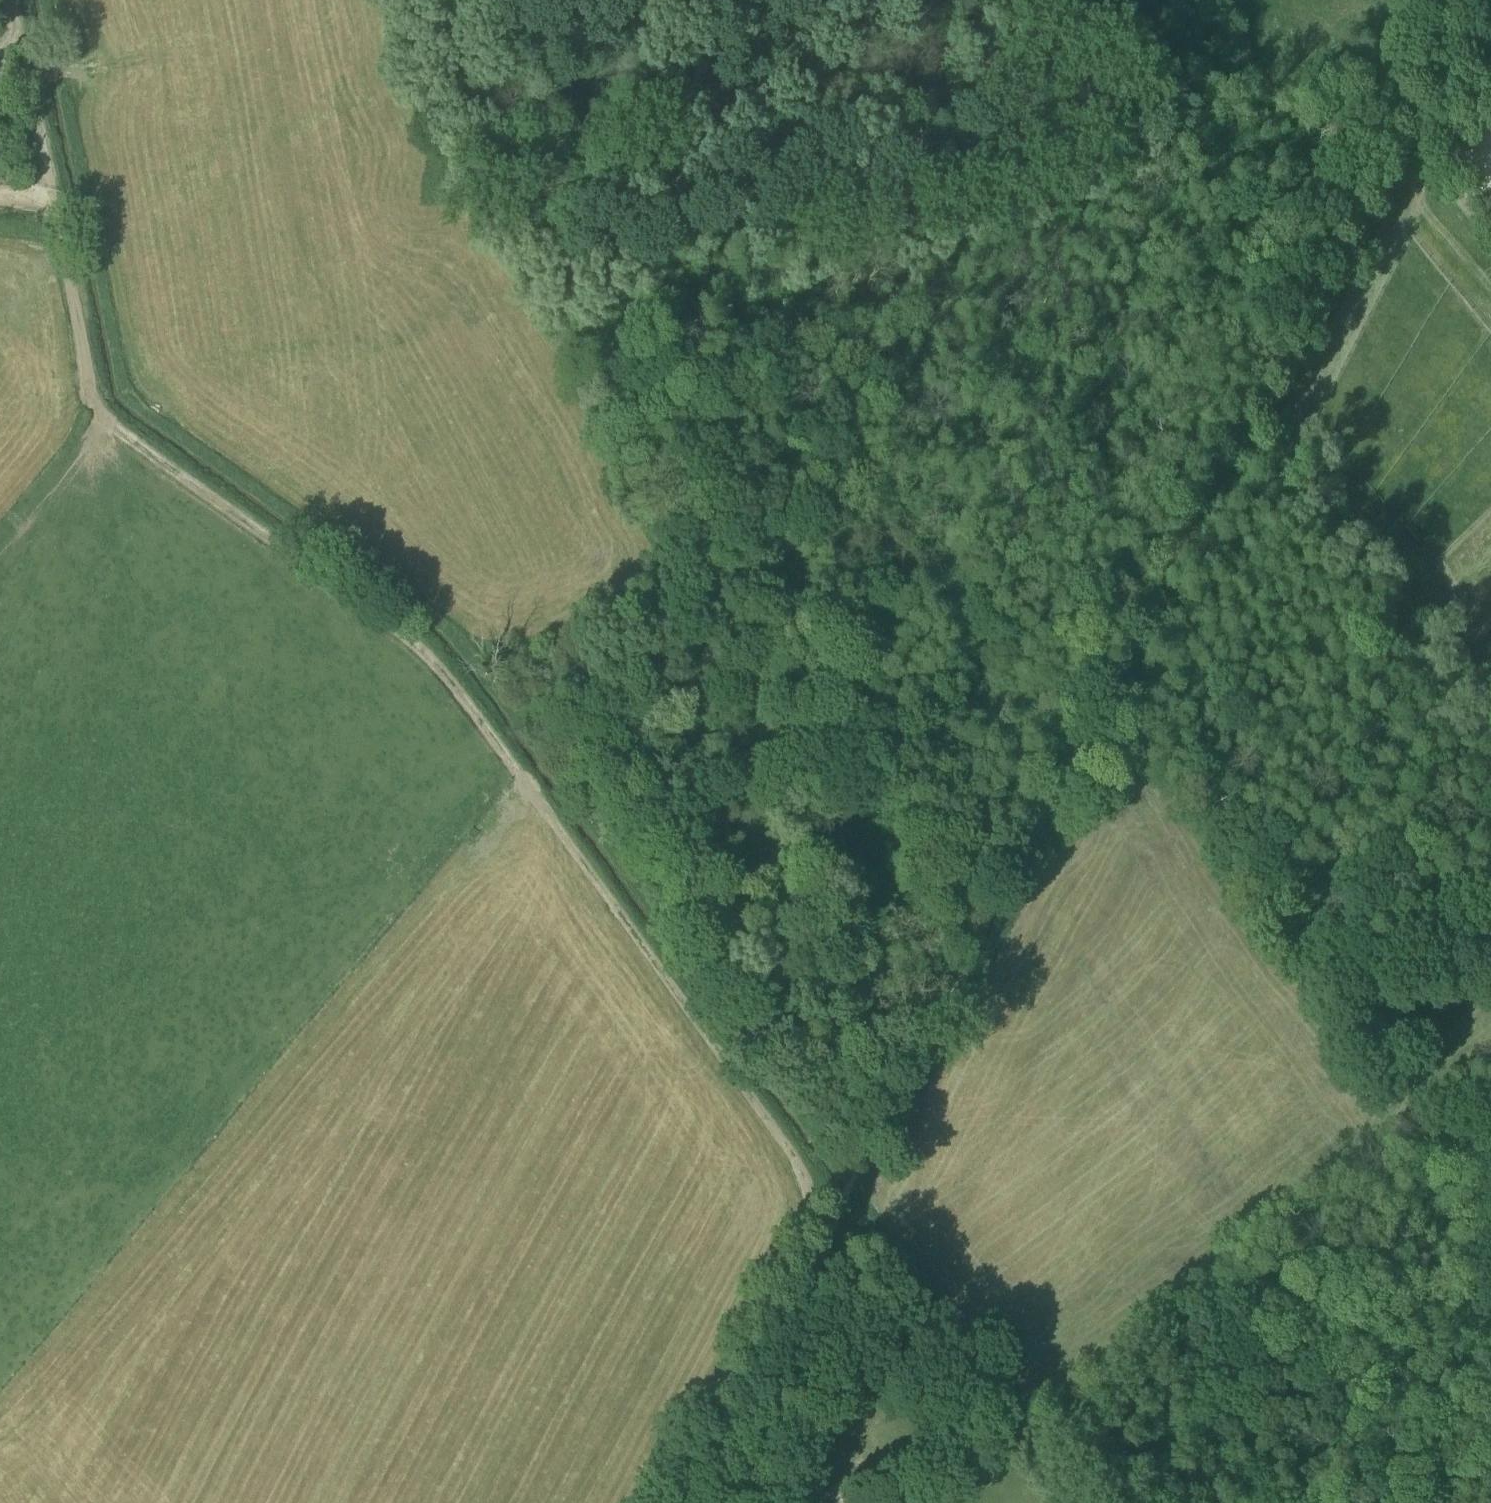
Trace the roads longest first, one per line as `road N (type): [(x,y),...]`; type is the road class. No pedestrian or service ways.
road 1 (track): [(840,1218),(432,651),(101,409),(58,217),(0,208)]
road 2 (track): [(101,409),(143,377),(61,0)]

